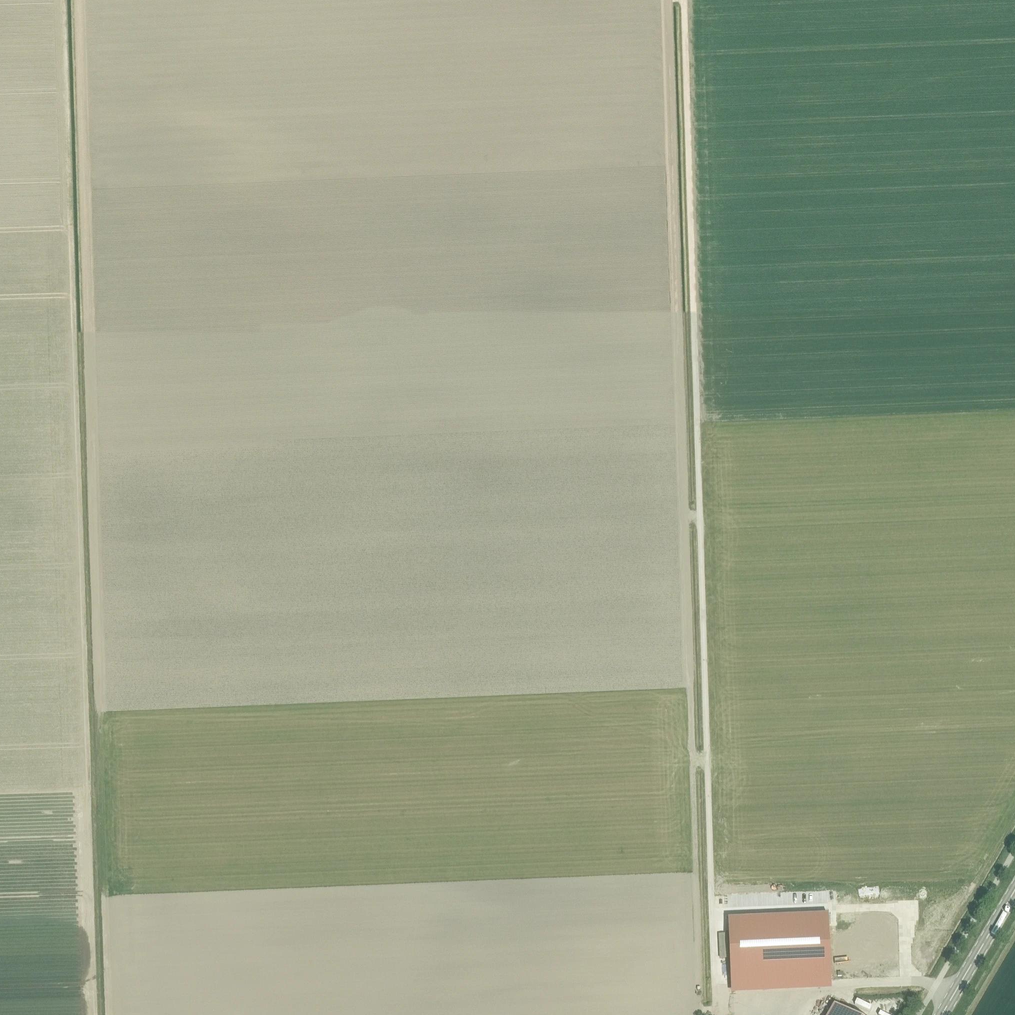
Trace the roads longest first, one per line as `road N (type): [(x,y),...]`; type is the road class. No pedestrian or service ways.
road 1 (primary): [(941,1014),(1014,889)]

